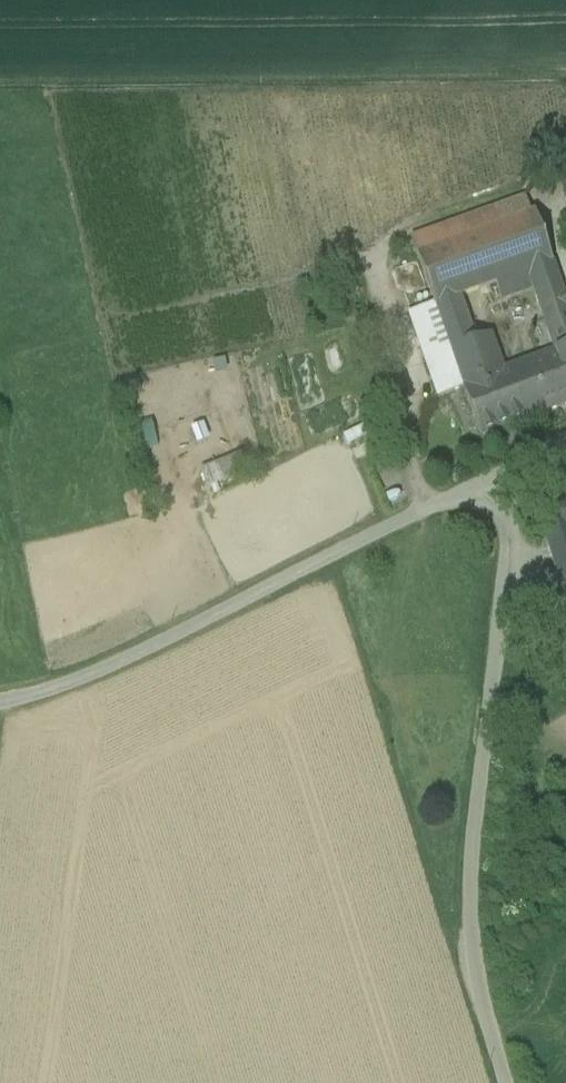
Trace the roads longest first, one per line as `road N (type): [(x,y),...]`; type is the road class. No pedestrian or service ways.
road 1 (unclassified): [(503,1082),(470,932),(487,714),(519,489),(565,455)]
road 2 (track): [(0,707),(129,658),(431,506),(519,489)]

